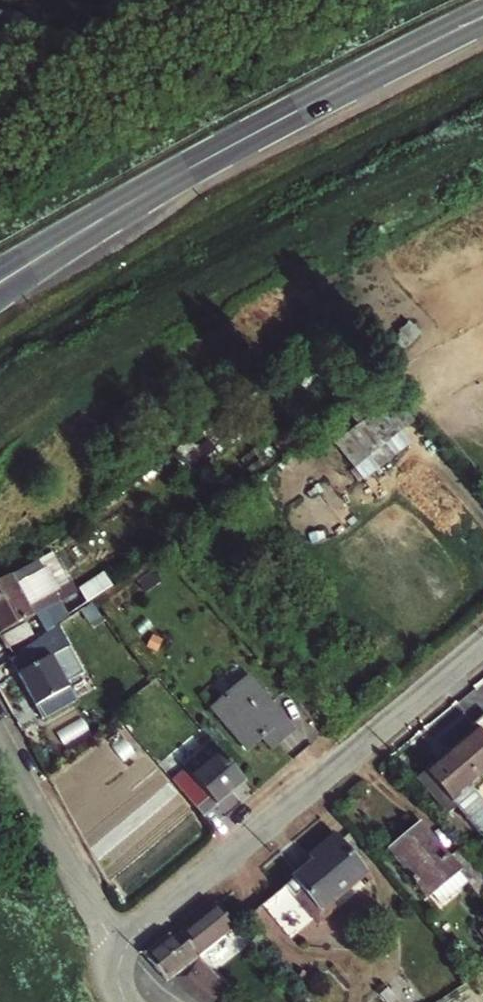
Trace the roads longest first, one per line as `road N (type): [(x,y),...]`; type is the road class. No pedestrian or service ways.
road 1 (residential): [(482,646),(133,940),(122,960)]
road 2 (trunk): [(482,19),(194,166)]
road 3 (residential): [(0,736),(122,960)]
road 4 (trunk): [(0,294),(194,166)]
road 5 (trunk): [(194,166),(0,271)]

